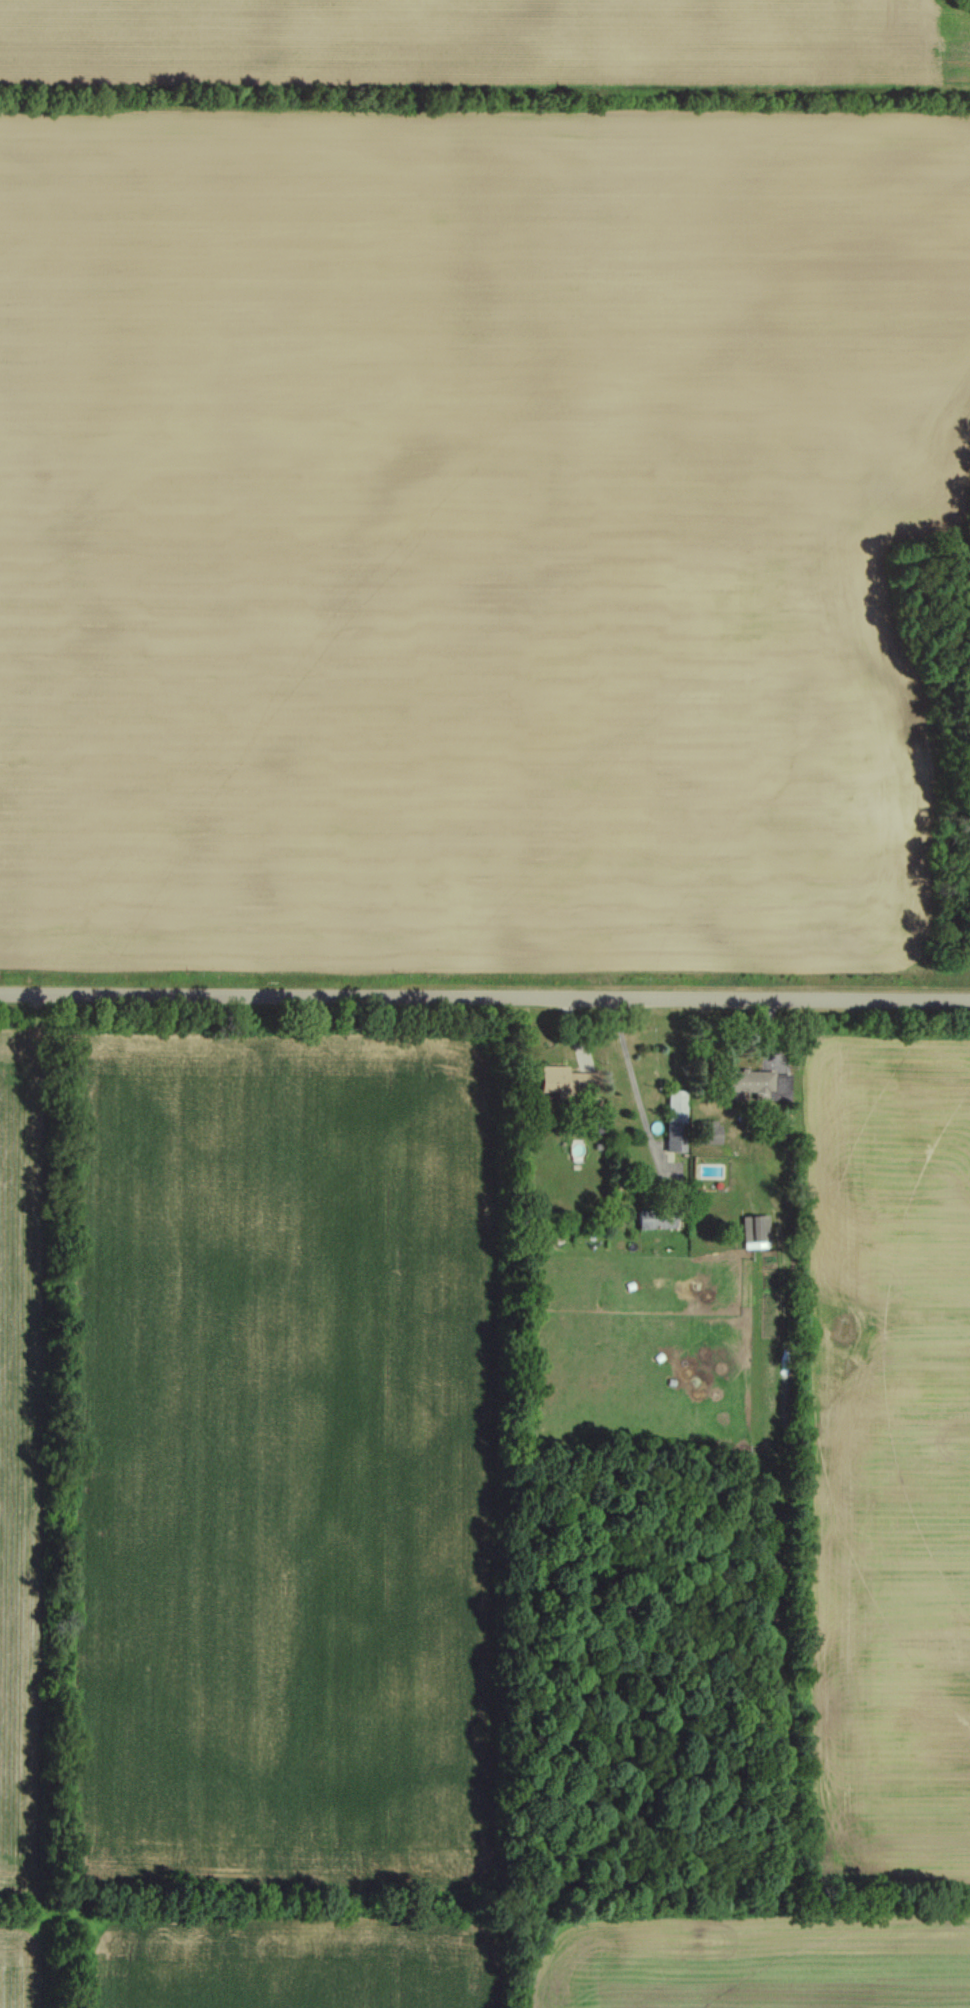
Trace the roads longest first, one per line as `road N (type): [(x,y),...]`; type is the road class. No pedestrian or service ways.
road 1 (residential): [(0,996),(969,1002)]

